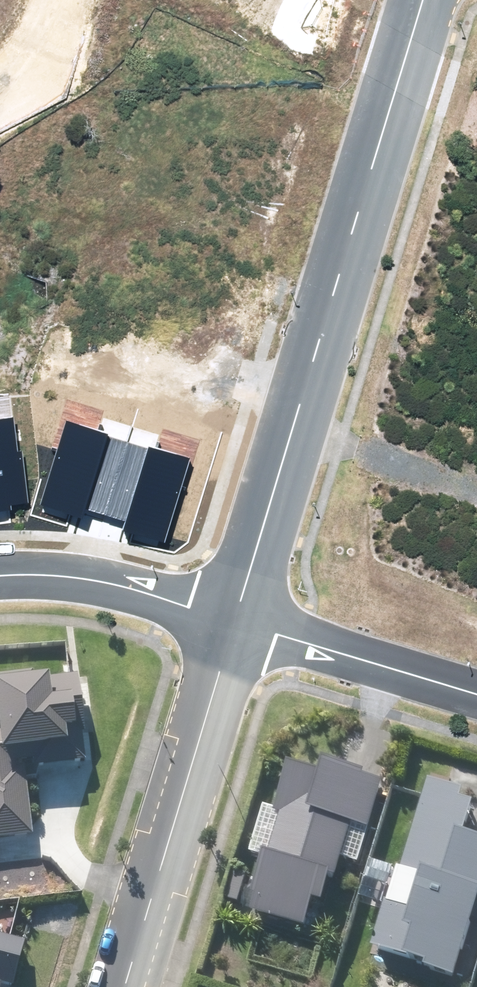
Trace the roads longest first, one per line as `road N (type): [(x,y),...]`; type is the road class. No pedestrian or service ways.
road 1 (residential): [(422,0),(236,620)]
road 2 (residential): [(236,620),(124,986)]
road 3 (residential): [(476,695),(236,620)]
road 4 (residential): [(0,576),(107,583),(236,620)]
road 5 (track): [(297,418),(476,476)]

